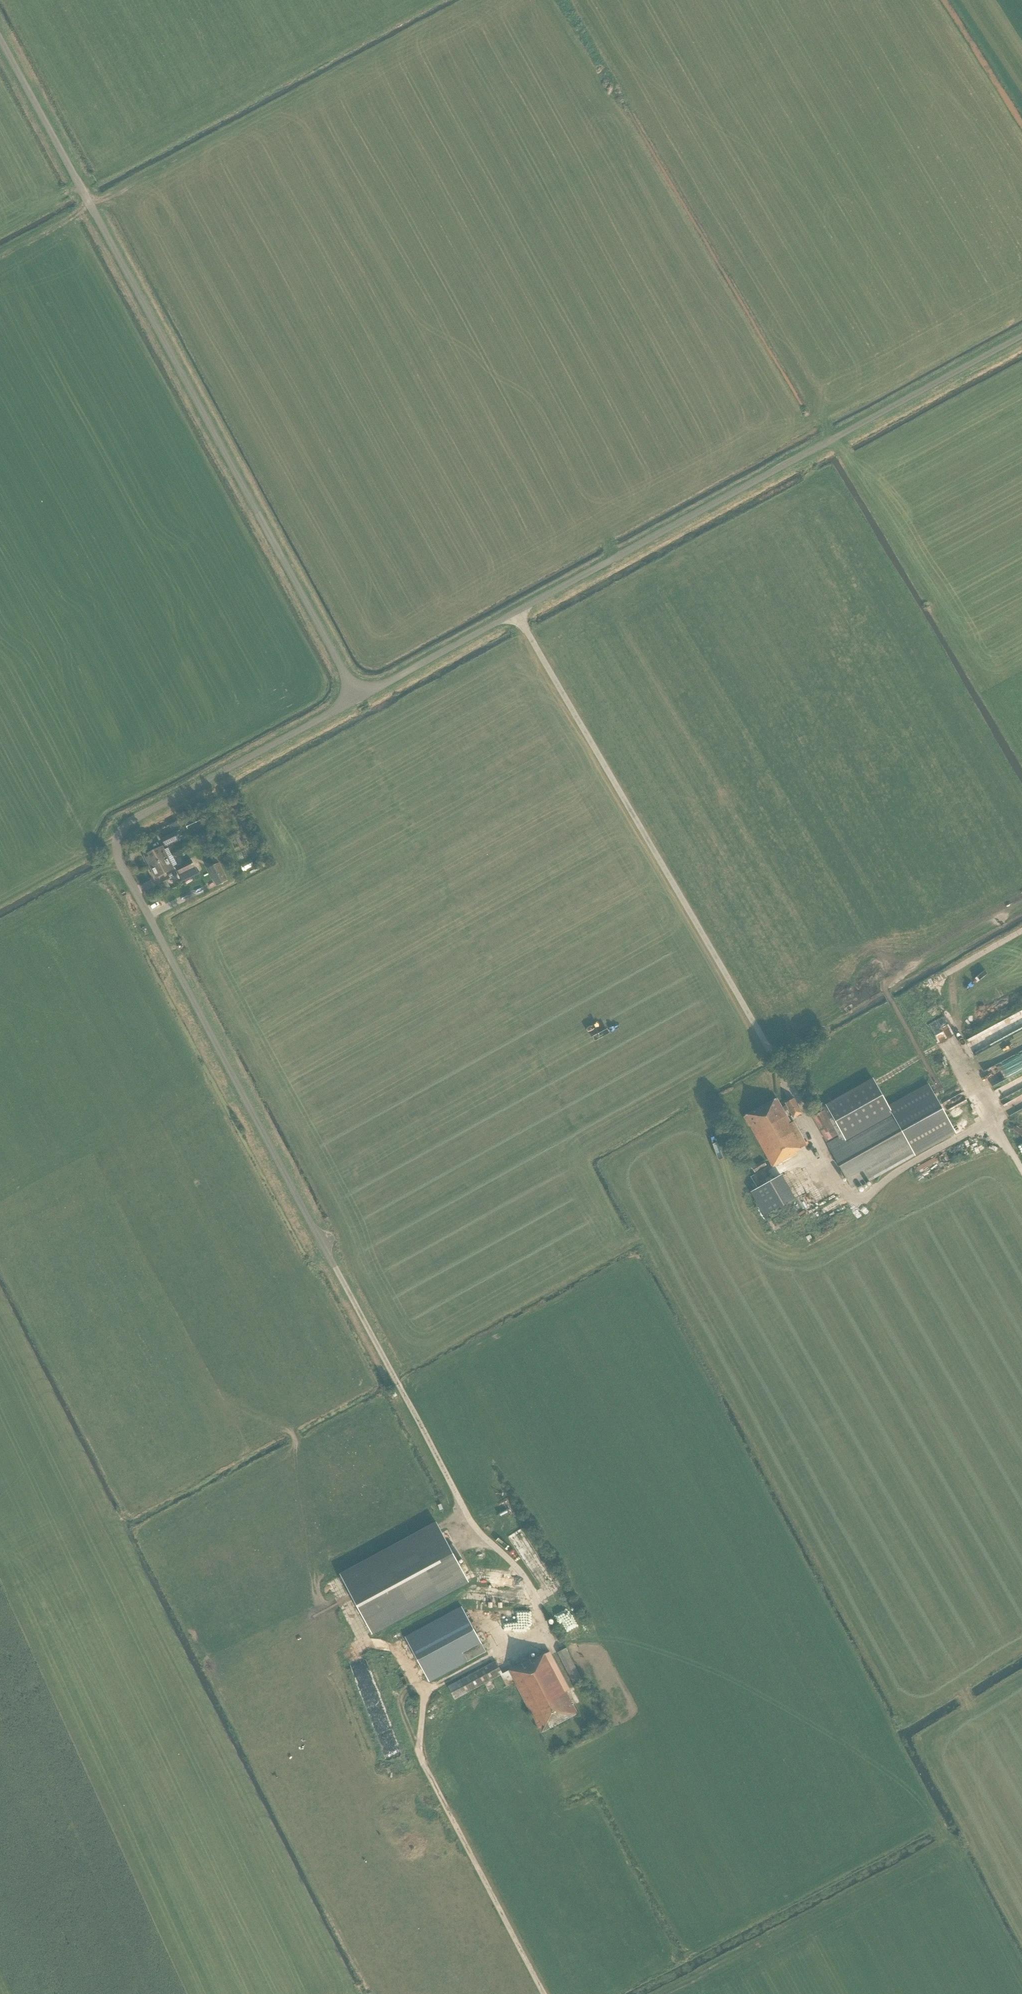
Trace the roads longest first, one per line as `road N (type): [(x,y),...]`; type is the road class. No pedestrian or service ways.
road 1 (unclassified): [(457,1495),(117,848),(132,821),(358,699)]
road 2 (unclassified): [(358,699),(1021,336)]
road 3 (unclassified): [(358,699),(0,47)]
road 4 (track): [(513,1649),(426,1692),(418,1750),(545,1993)]
road 5 (track): [(962,1064),(932,984),(1021,933)]

